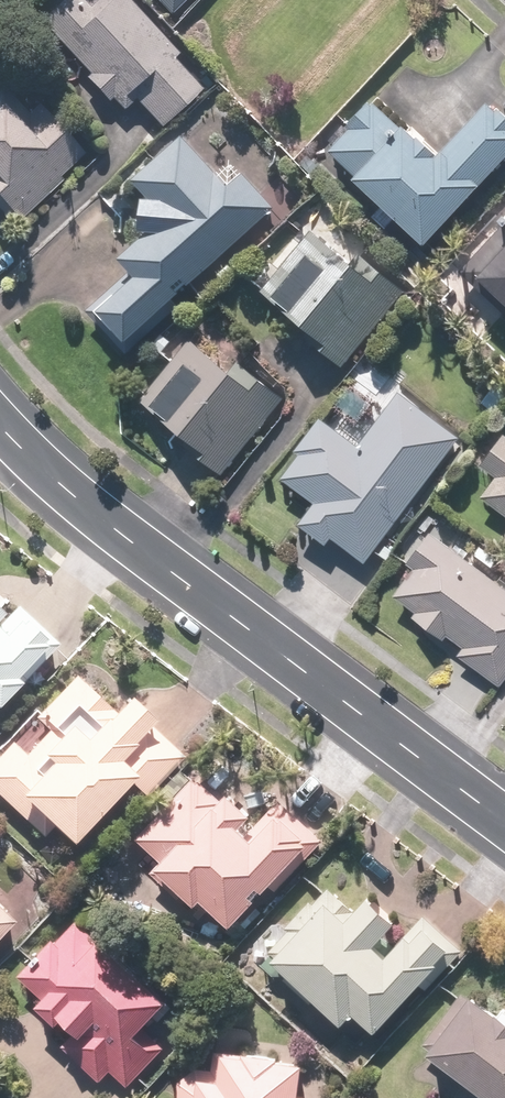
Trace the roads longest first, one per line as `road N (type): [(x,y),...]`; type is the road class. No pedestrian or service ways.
road 1 (residential): [(0,429),(91,512),(504,823)]

